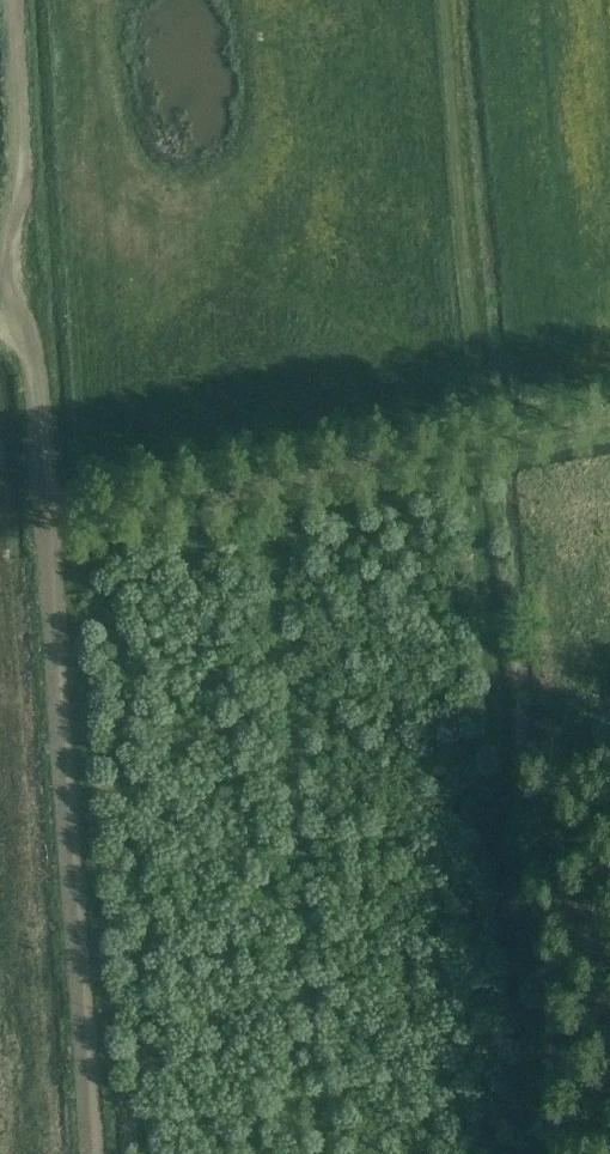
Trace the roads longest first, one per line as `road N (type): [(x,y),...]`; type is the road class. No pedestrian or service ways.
road 1 (track): [(95,1153),(37,399),(14,288),(21,173),(9,0)]
road 2 (track): [(533,1153),(436,0)]
road 3 (track): [(609,421),(46,507)]

